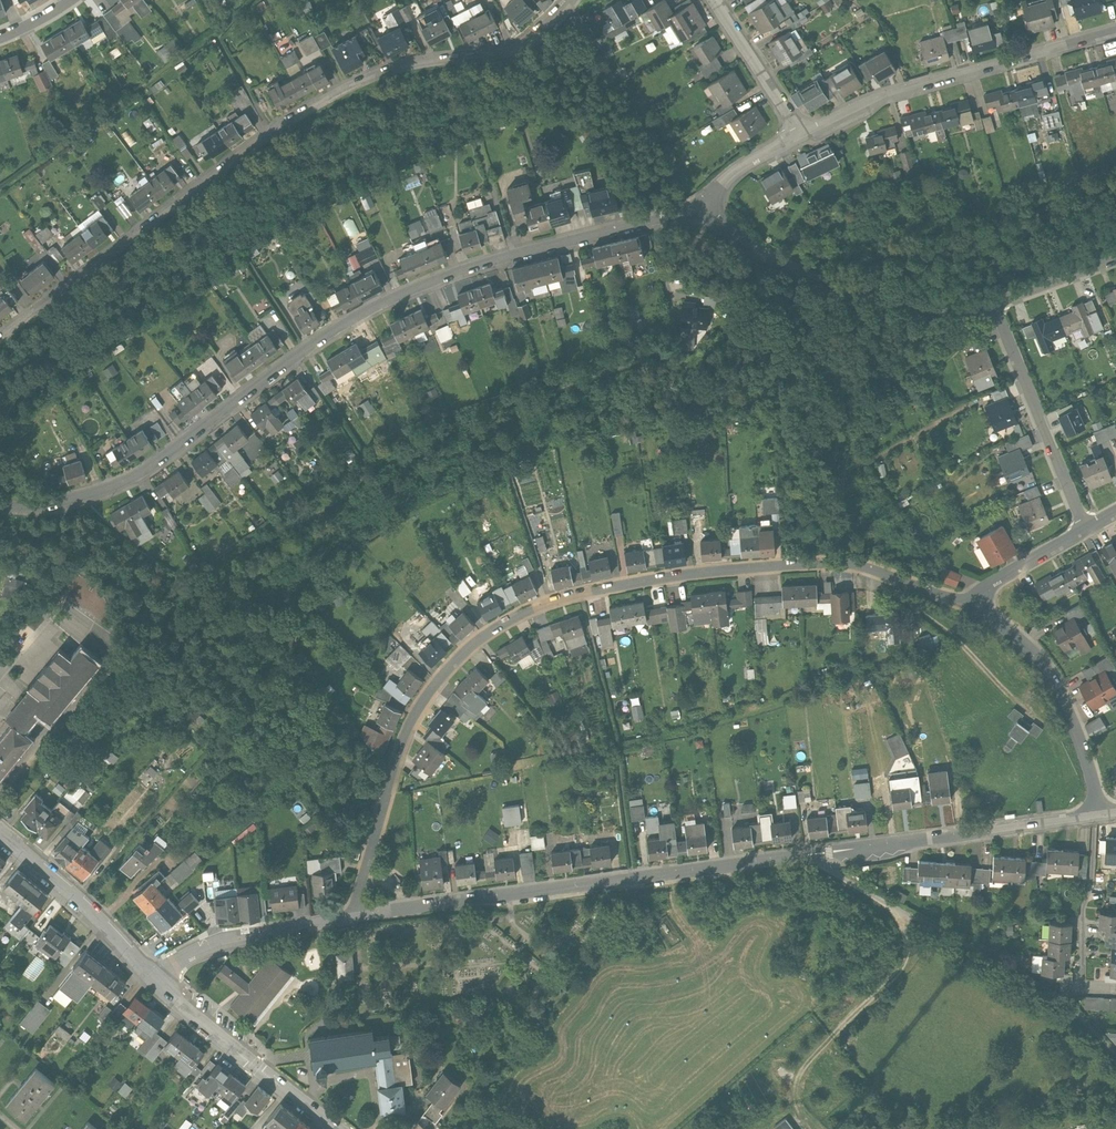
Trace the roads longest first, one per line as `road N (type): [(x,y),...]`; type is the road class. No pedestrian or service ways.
road 1 (residential): [(973,609),(876,569),(819,564),(654,578),(516,617),(464,654),(414,719),(351,921)]
road 2 (residential): [(0,505),(58,505),(131,479),(296,358),(432,284),(681,217),(707,203)]
road 3 (residential): [(351,921),(1106,815)]
road 4 (residential): [(0,341),(327,102),(398,70),(516,49),(568,0)]
road 5 (residential): [(1115,34),(881,98),(801,139)]
road 6 (residential): [(992,308),(950,311),(803,277),(757,252),(707,203)]
road 7 (residential): [(973,609),(1019,638),(1044,669),(1106,815)]
road 8 (tertiary): [(149,974),(341,1128)]
road 9 (residential): [(992,308),(1085,531)]
road 10 (residential): [(149,974),(209,945),(351,921)]
road 11 (tertiary): [(0,835),(112,931),(149,974)]
road 12 (residential): [(801,139),(713,0)]
road 13 (residential): [(1085,531),(993,583),(973,609)]
road 14 (residential): [(1115,262),(992,308)]

